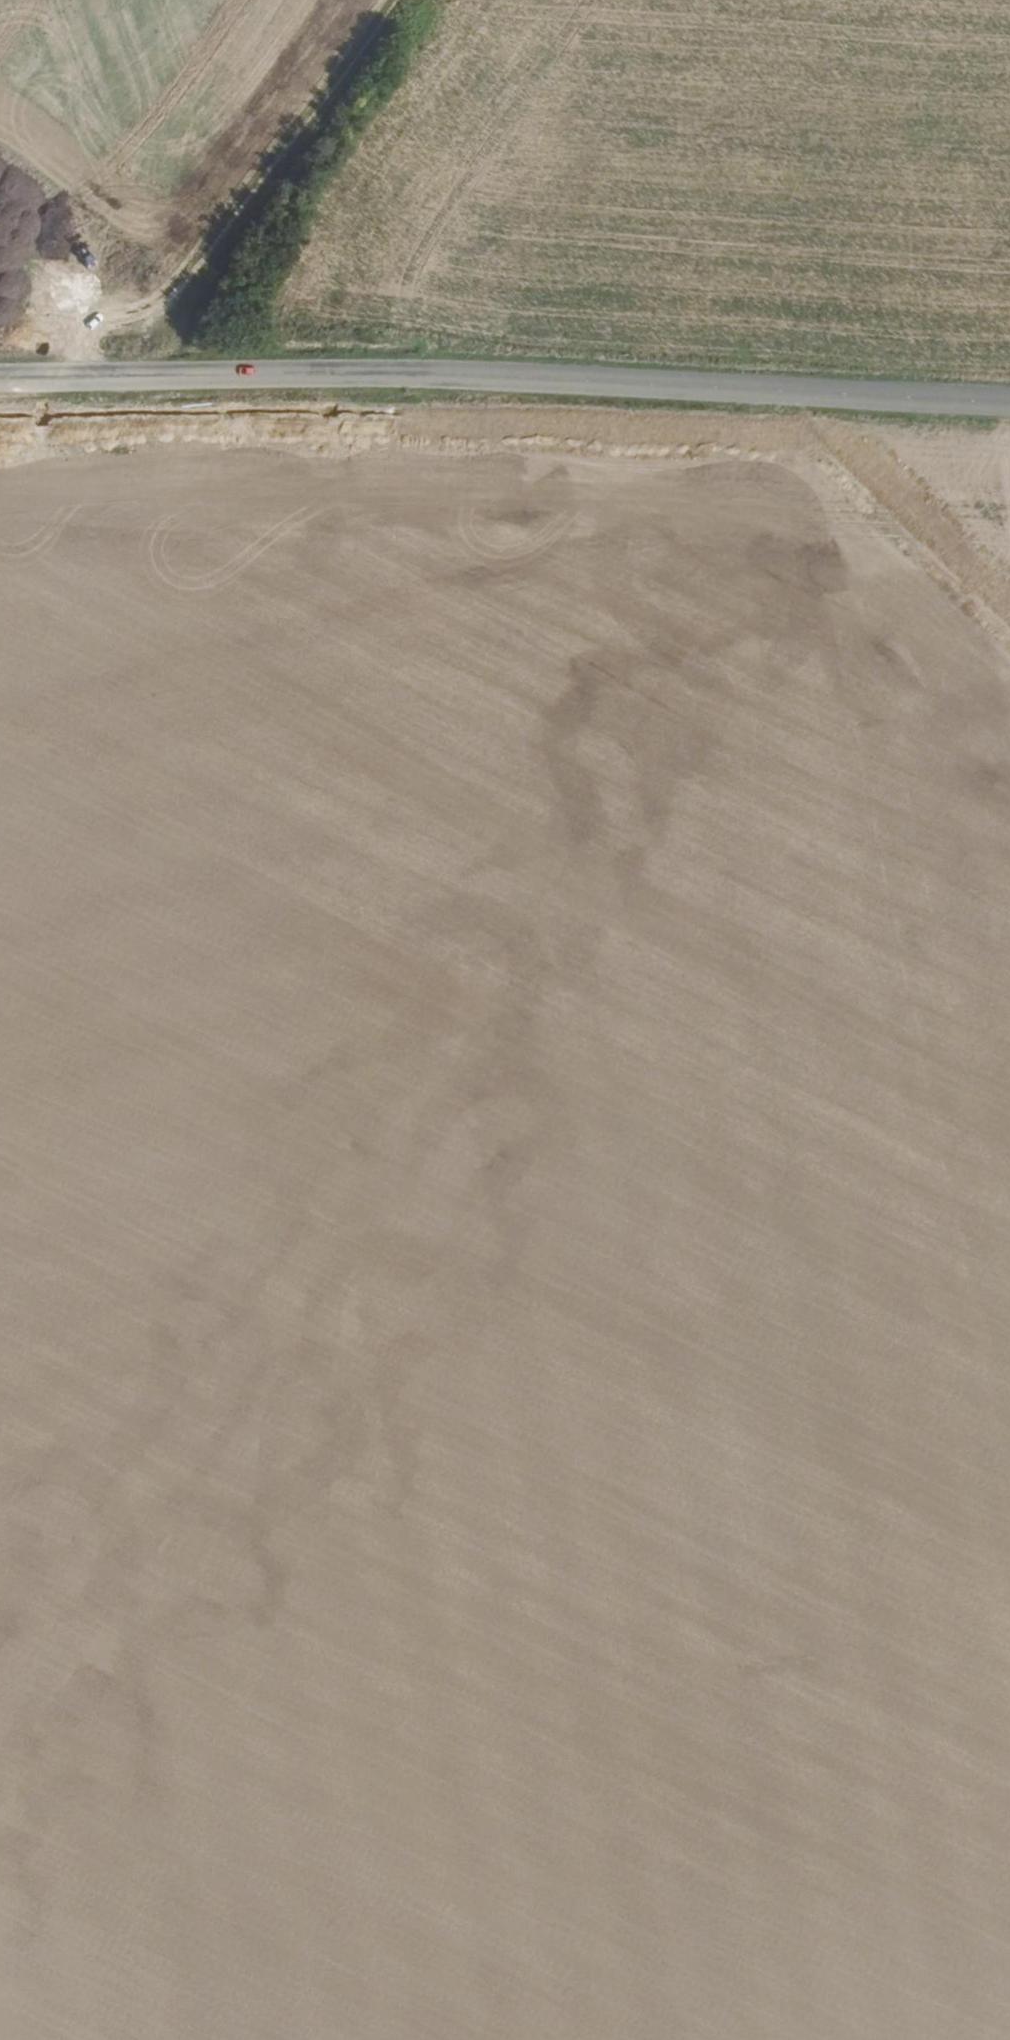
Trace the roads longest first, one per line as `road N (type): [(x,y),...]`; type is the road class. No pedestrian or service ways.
road 1 (tertiary): [(1009,403),(337,373),(0,377)]
road 2 (track): [(391,0),(193,267),(149,309),(143,376)]

